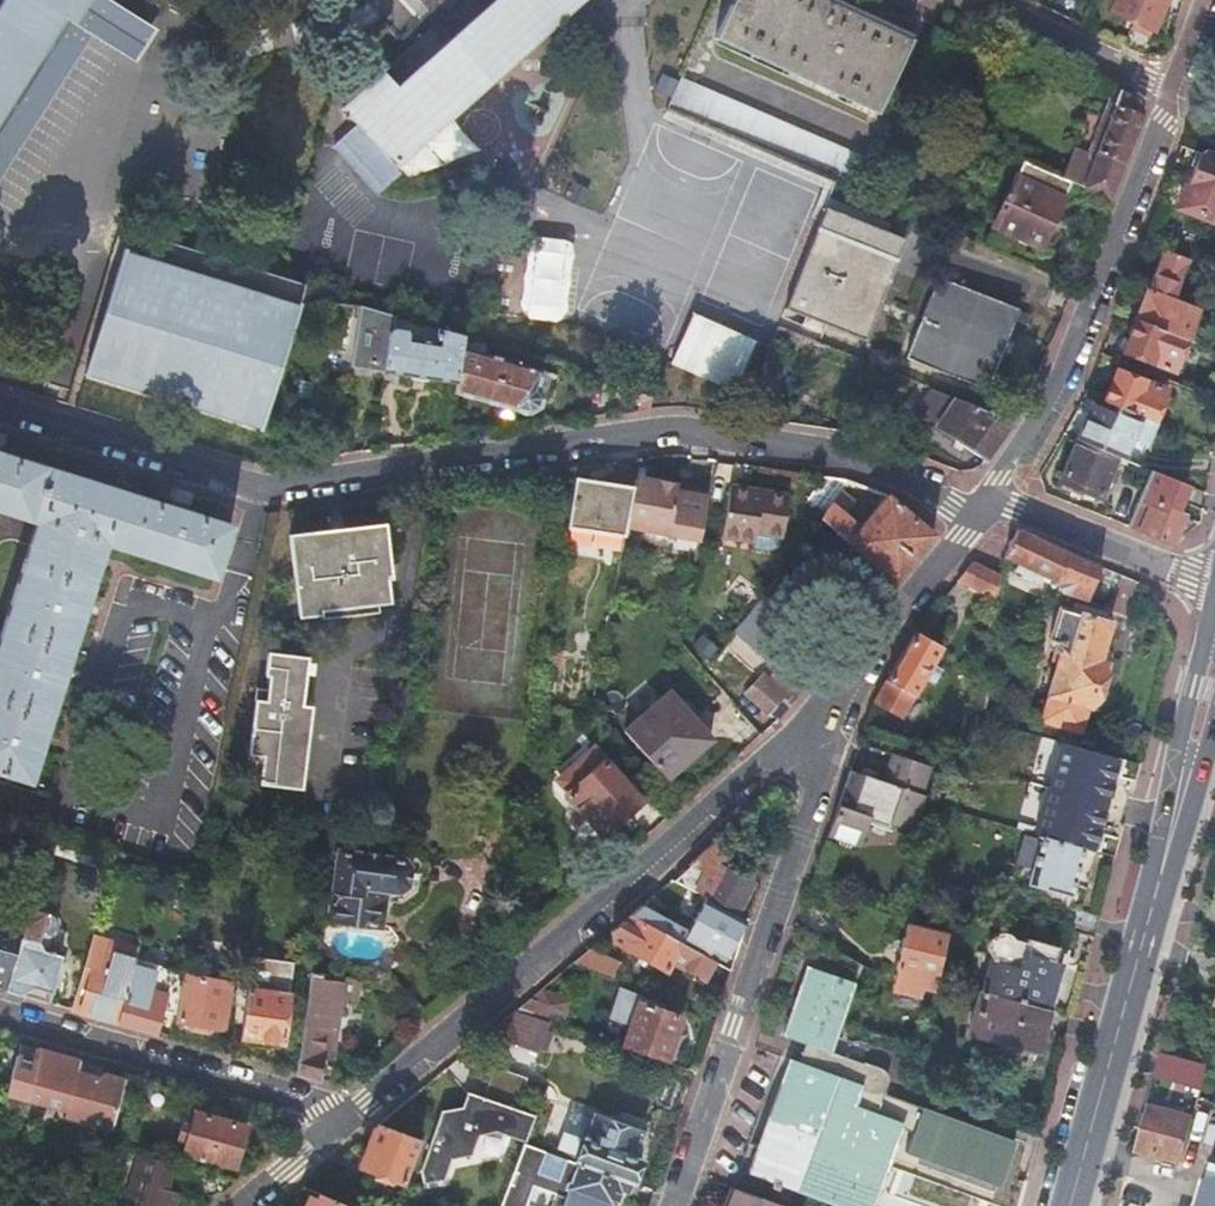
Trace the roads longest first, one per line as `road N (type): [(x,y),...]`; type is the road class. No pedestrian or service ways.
road 1 (residential): [(982,507),(862,462),(689,435),(265,495),(0,412)]
road 2 (tertiary): [(331,1127),(795,730)]
road 3 (secondary): [(1067,1205),(1214,658)]
road 4 (residential): [(795,730),(811,787),(802,841),(744,1016),(660,1205)]
road 5 (residential): [(1168,86),(1061,382),(982,507)]
road 6 (residential): [(0,1028),(331,1127)]
road 7 (tertiary): [(795,730),(982,507)]
road 8 (tertiary): [(1214,597),(1189,575),(1014,508),(982,507)]
road 9 (residential): [(968,0),(1168,86)]

